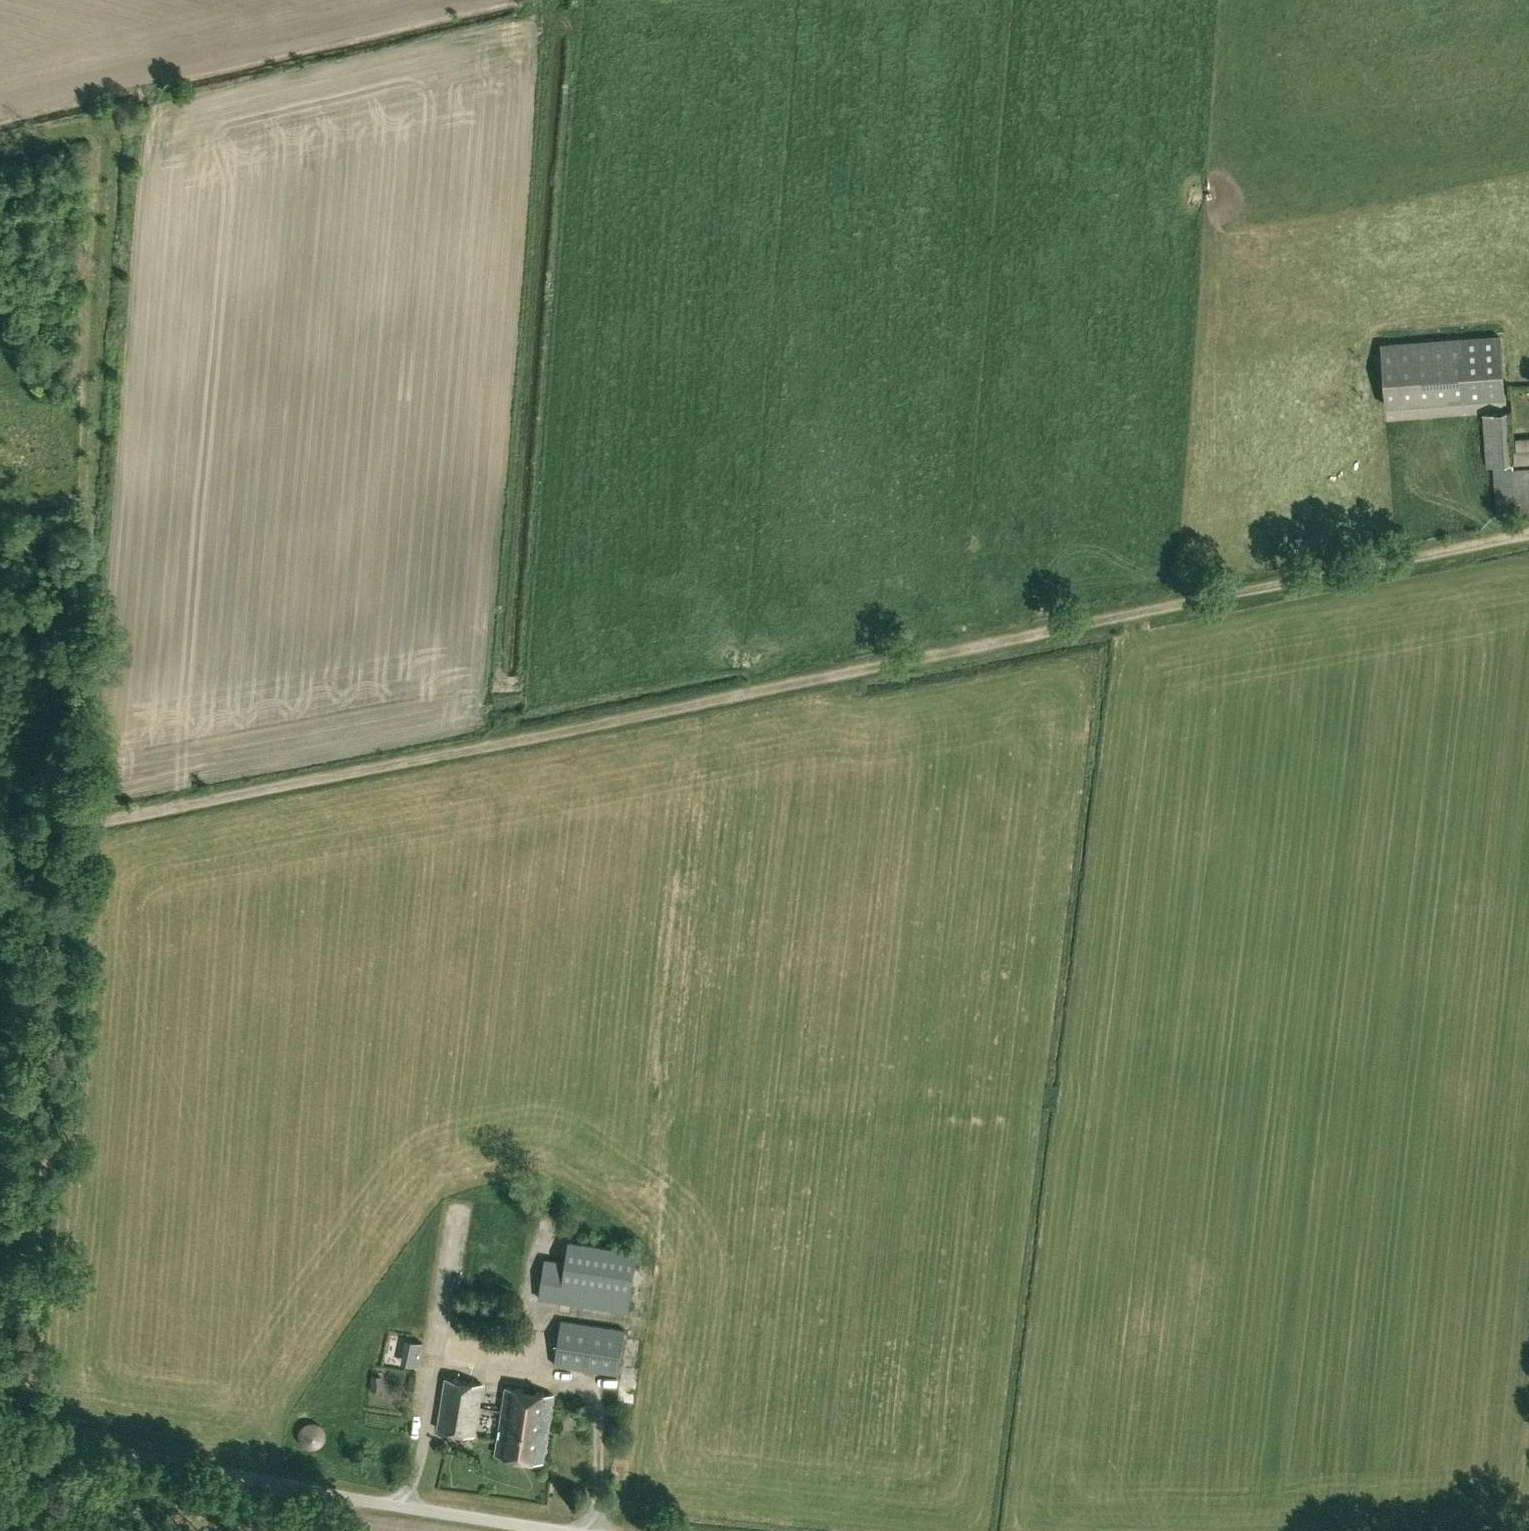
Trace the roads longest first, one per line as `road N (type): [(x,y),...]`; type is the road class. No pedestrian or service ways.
road 1 (track): [(0,843),(1528,537)]
road 2 (unclassified): [(562,1530),(0,1428)]

